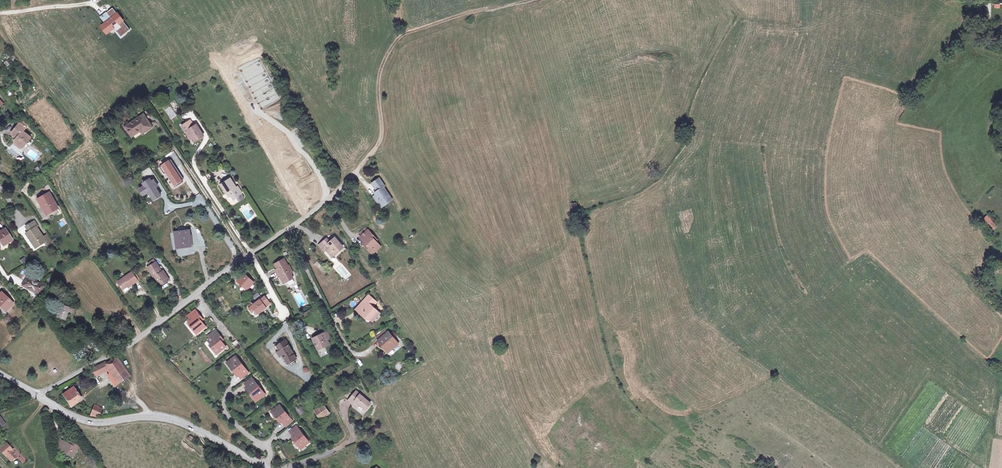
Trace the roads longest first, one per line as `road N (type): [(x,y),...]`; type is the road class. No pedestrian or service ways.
road 1 (residential): [(358,169),(323,205),(129,344),(36,396)]
road 2 (secondary): [(263,467),(161,418),(95,423),(36,396)]
road 3 (track): [(406,33),(379,78),(380,140),(358,169)]
road 4 (track): [(531,0),(406,33)]

